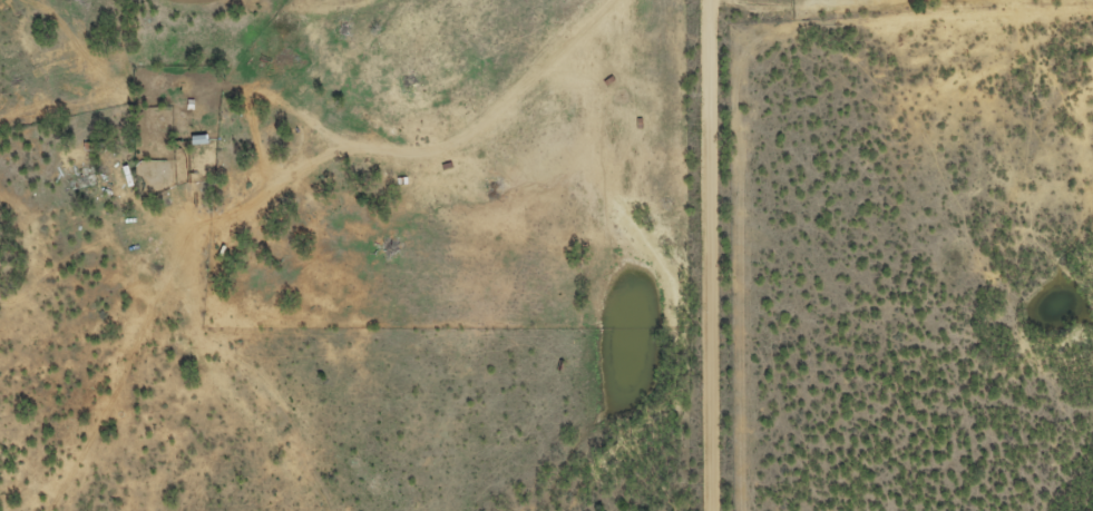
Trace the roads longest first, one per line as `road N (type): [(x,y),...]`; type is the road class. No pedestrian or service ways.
road 1 (residential): [(708,0),(705,510)]
road 2 (residential): [(619,0),(533,79),(430,153),(410,158),(335,137)]
road 3 (residential): [(120,92),(42,0)]

